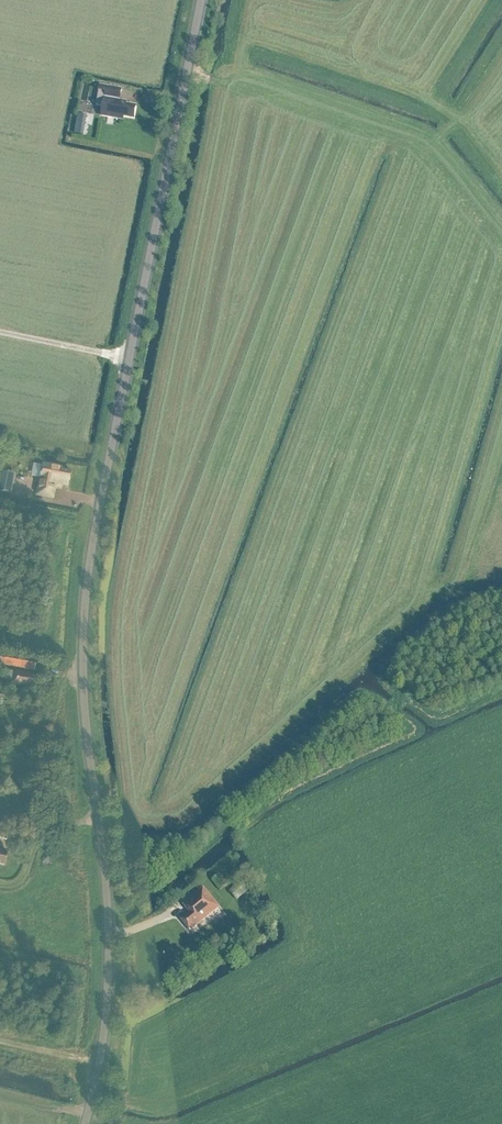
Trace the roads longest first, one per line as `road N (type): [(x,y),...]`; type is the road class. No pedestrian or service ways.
road 1 (tertiary): [(84,1123),(105,1033),(109,954),(84,614),(200,0)]

